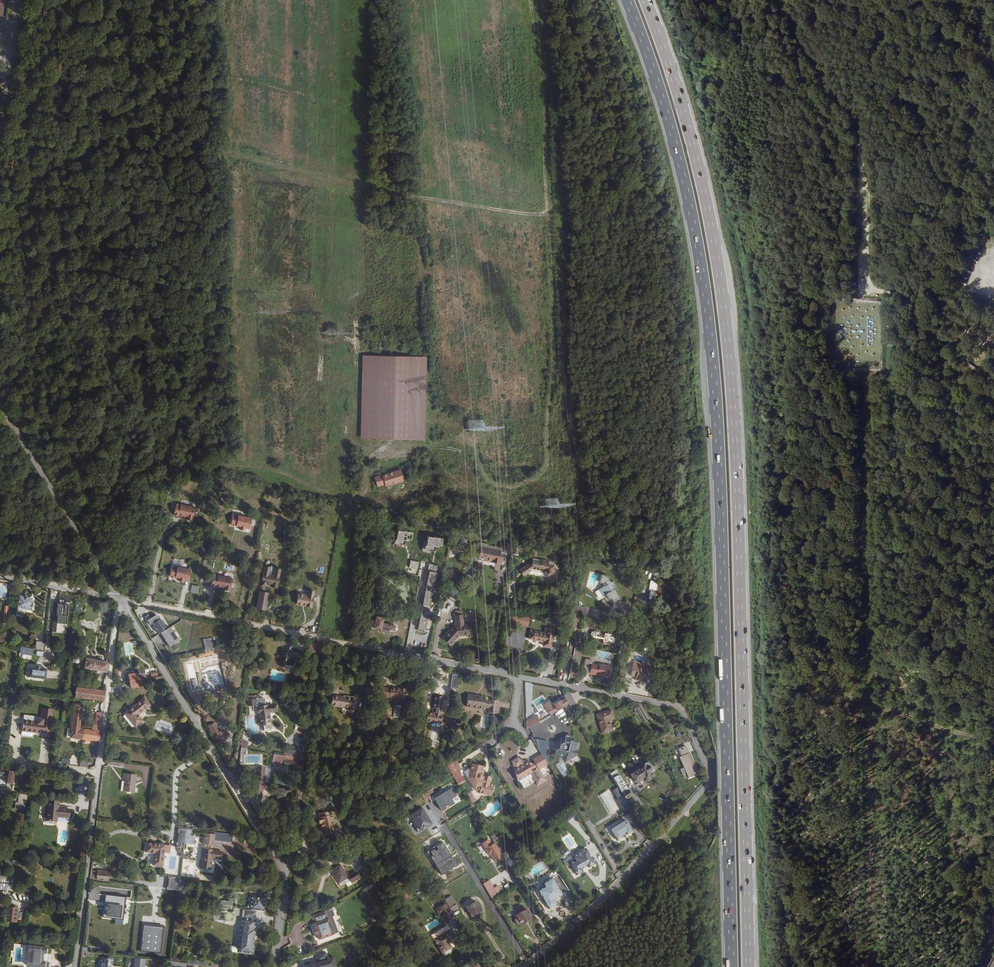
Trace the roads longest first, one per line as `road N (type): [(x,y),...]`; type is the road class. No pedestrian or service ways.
road 1 (motorway): [(748,966),(736,459),(724,305),(684,113),(644,0)]
road 2 (motorway): [(627,0),(678,156),(707,306),(720,459),(732,966)]
road 3 (track): [(162,482),(174,471),(253,467),(359,501),(431,480),(467,480),(508,493),(538,489),(549,477),(555,359),(533,0)]
road 4 (unclassified): [(121,599),(520,677)]
road 5 (residential): [(121,599),(76,966)]
road 6 (unclassified): [(121,599),(287,876)]
road 7 (track): [(547,214),(436,201),(230,156)]
road 8 (residential): [(713,770),(708,795),(623,891),(538,966)]
road 9 (unclassified): [(520,677),(694,711),(713,770)]
road 10 (unclassified): [(0,406),(121,599)]
road 11 (residential): [(311,739),(287,876)]
road 12 (unclassified): [(21,0),(0,130)]
road 13 (unclassified): [(121,599),(0,576)]

